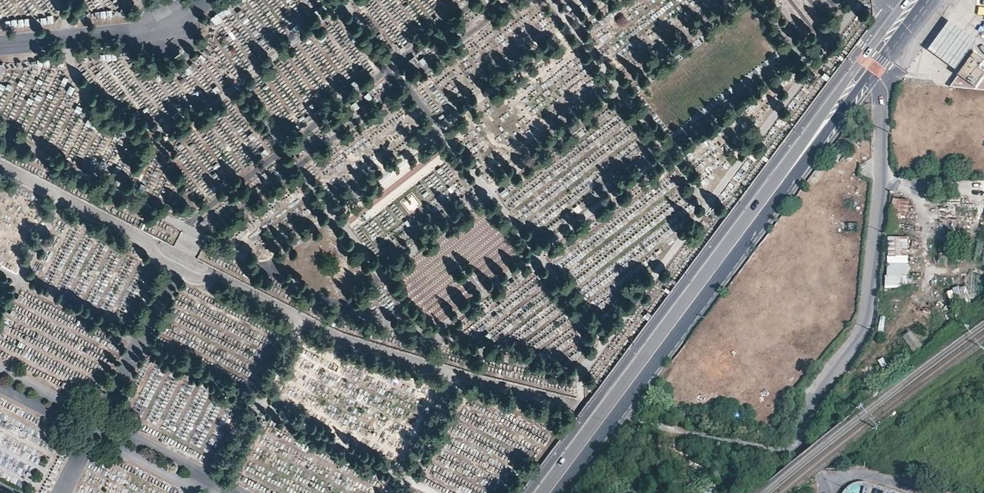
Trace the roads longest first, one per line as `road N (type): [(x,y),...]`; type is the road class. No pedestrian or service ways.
road 1 (secondary): [(549,492),(876,55)]
road 2 (residential): [(825,485),(807,448),(803,417),(867,317),(882,181),(876,55)]

